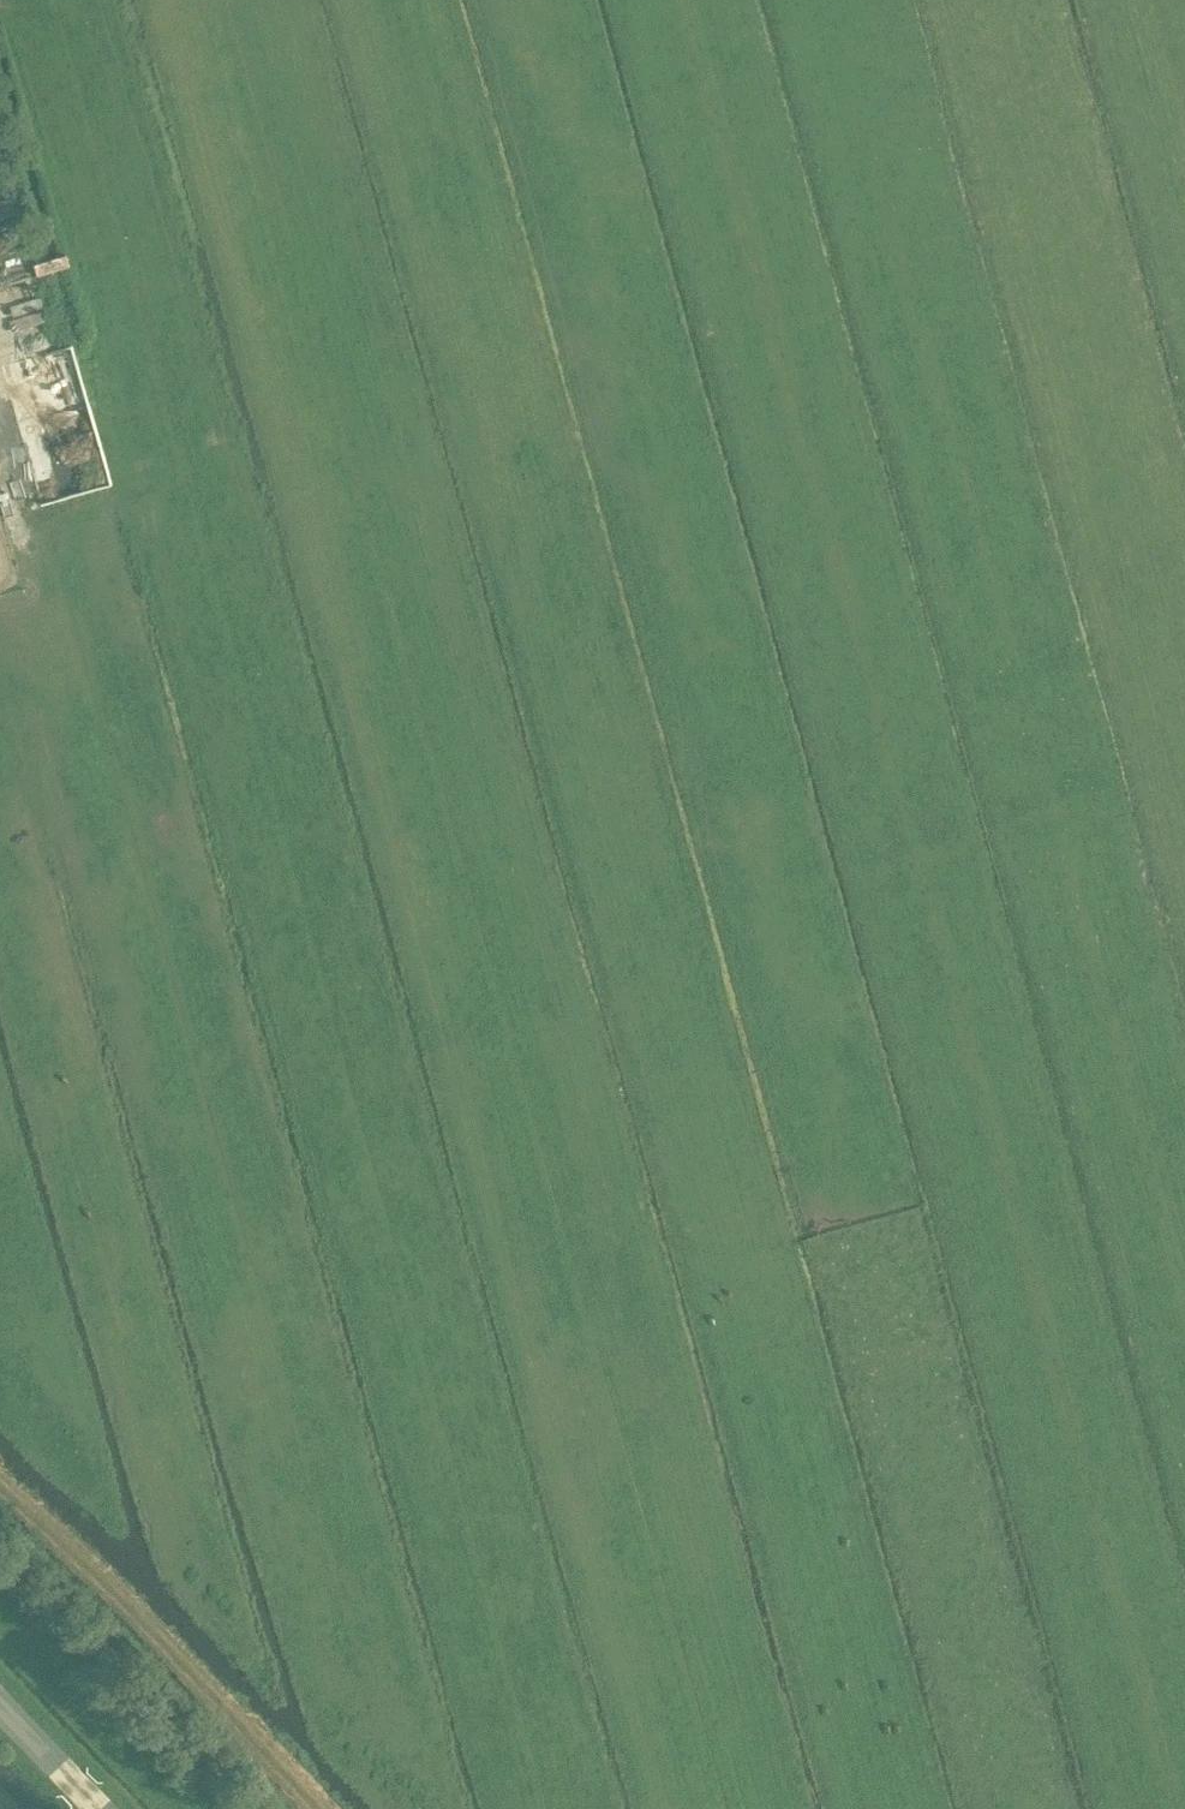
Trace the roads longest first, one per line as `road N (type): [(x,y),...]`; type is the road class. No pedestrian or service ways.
road 1 (tertiary): [(110,1808),(0,1696)]

